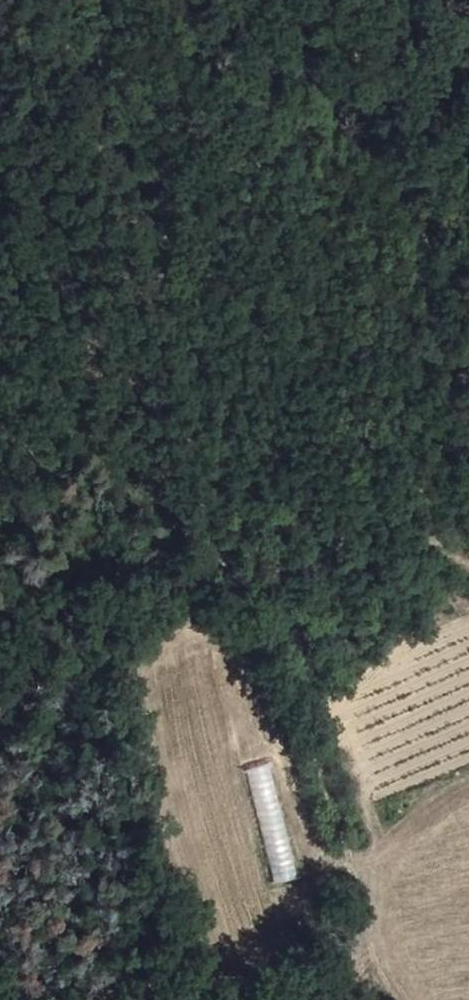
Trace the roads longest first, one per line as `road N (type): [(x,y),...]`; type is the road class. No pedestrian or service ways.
road 1 (track): [(263,999),(322,930),(340,854),(278,677),(221,574),(189,425),(44,0)]
road 2 (track): [(468,604),(189,425)]

